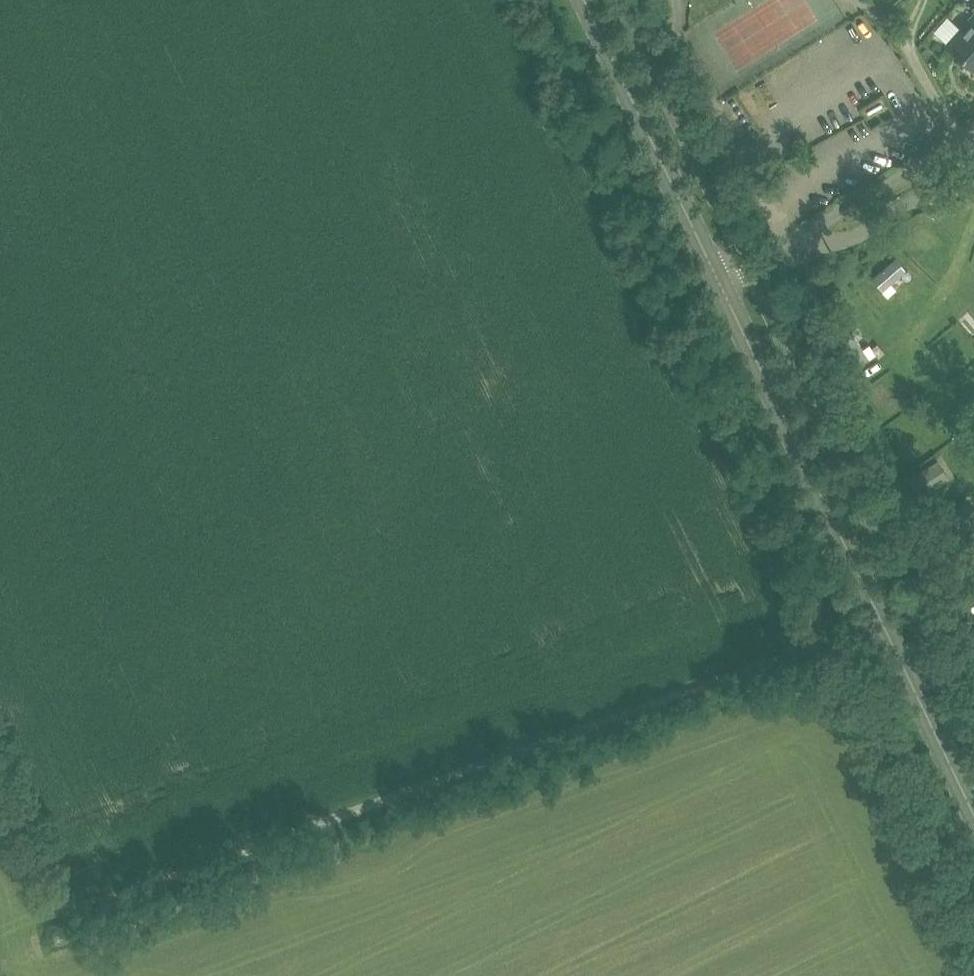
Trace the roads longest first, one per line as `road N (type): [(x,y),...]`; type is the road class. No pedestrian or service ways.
road 1 (secondary): [(973,812),(586,0)]

